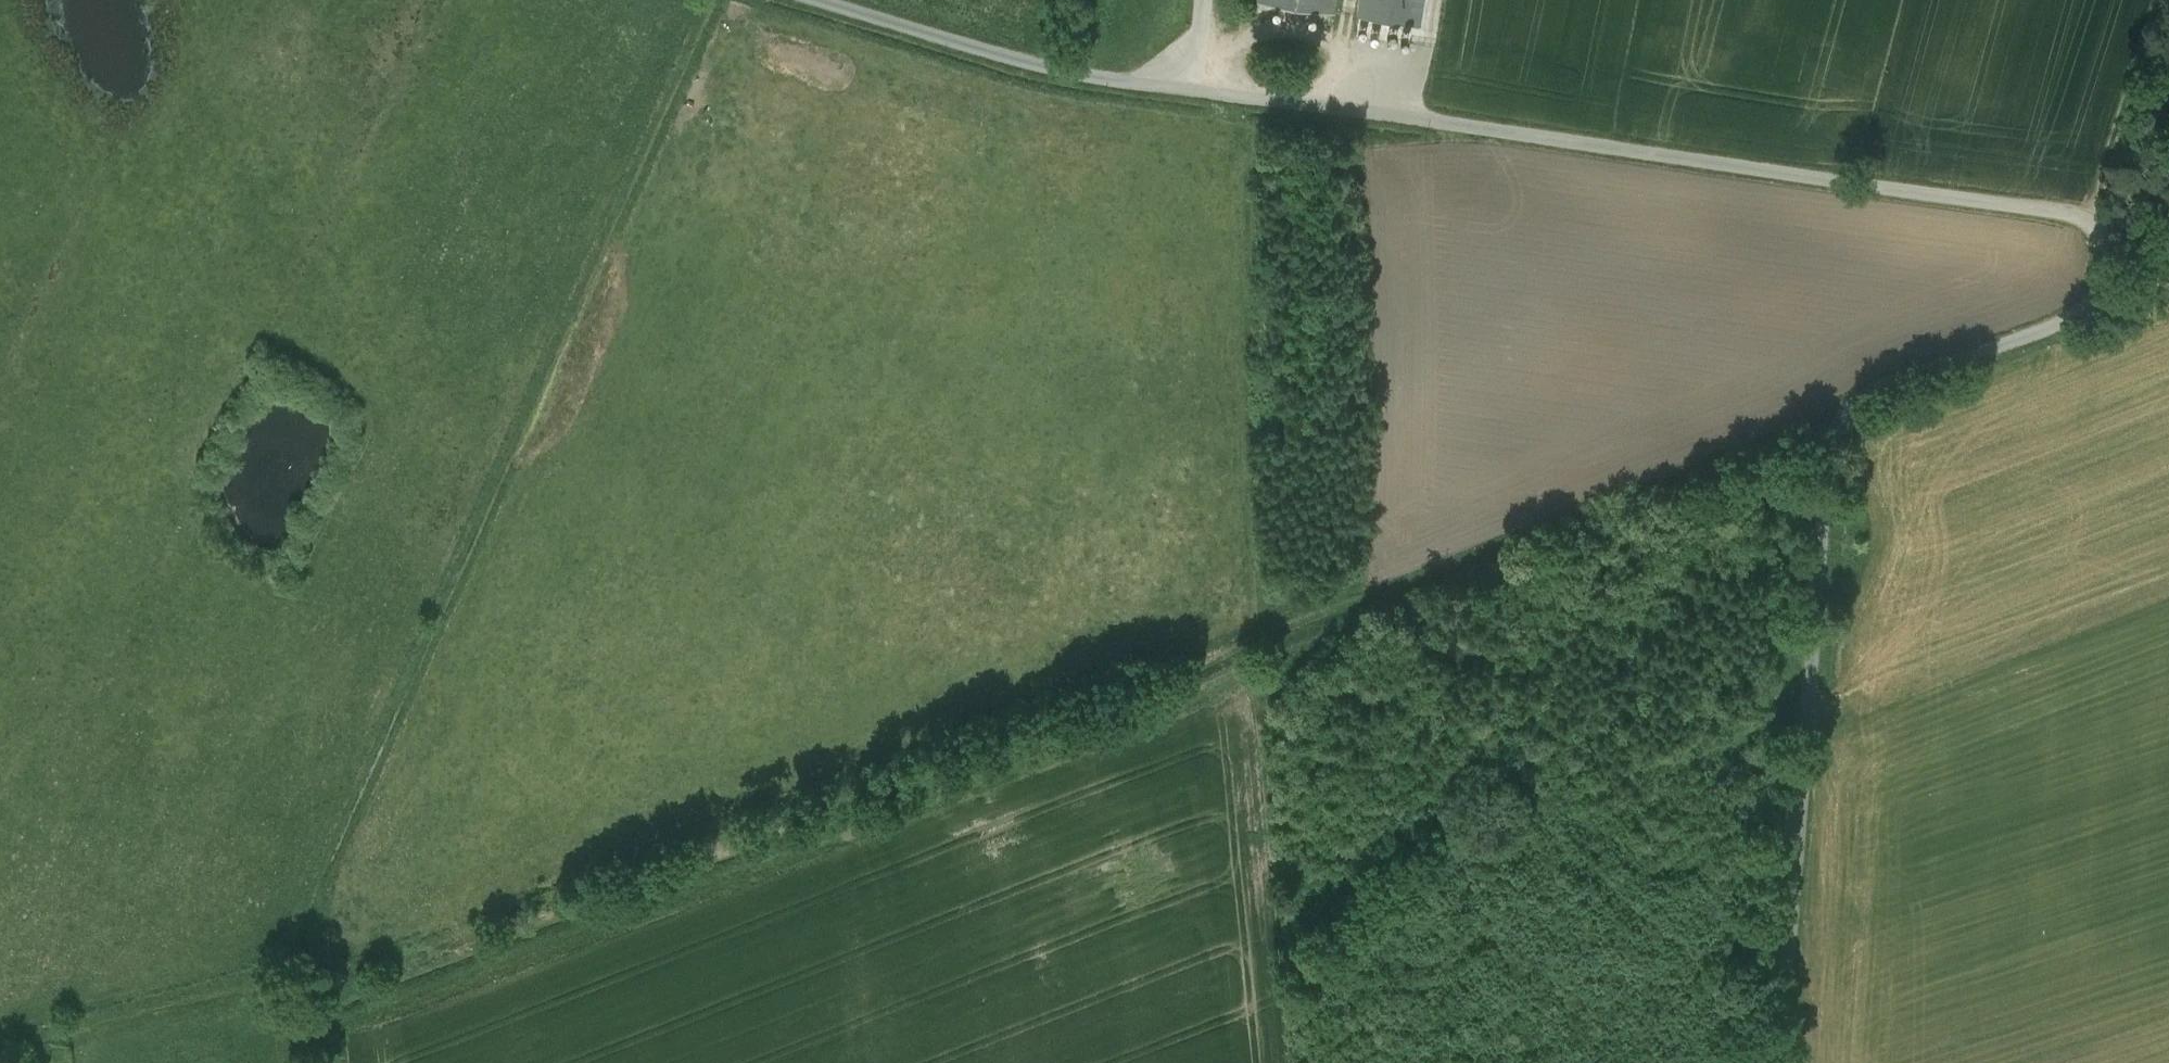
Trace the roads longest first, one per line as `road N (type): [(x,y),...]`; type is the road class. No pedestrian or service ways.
road 1 (unclassified): [(1764,1062),(1793,964),(1835,445),(1848,408),(1880,382),(2041,317),(2115,274),(2109,221),(2057,203),(1078,75),(821,0)]
road 2 (track): [(2160,0),(2091,210)]

